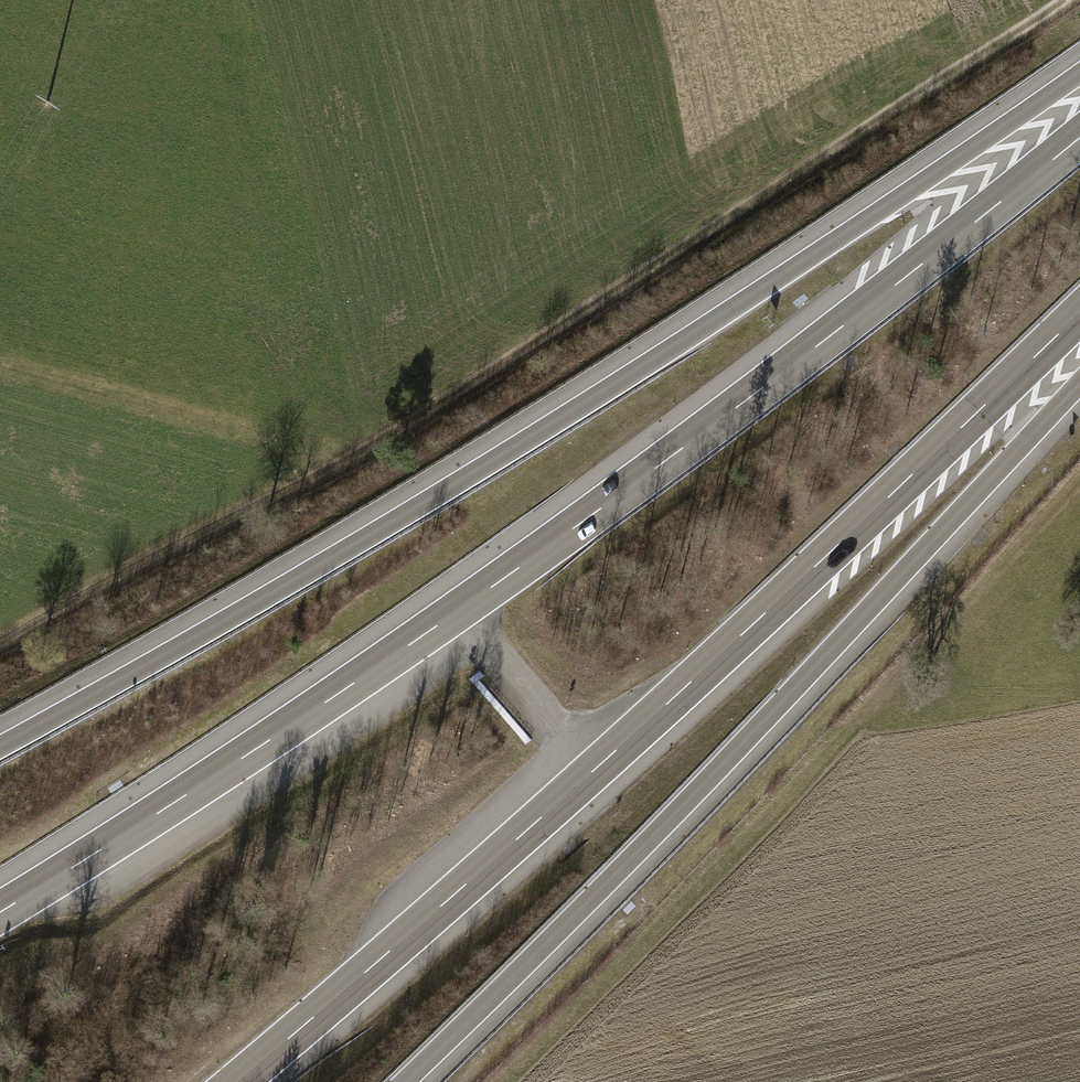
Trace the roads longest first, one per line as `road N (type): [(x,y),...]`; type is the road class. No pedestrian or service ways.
road 1 (motorway): [(1079,138),(666,461),(457,612),(0,911)]
road 2 (motorway): [(1079,72),(453,481),(0,743)]
road 3 (track): [(1064,0),(434,411),(0,644)]
road 4 (motorway): [(237,1081),(623,744),(1079,313)]
road 5 (motorway): [(408,1081),(748,741),(1079,381)]
road 6 (track): [(504,1081),(838,751),(1079,487)]

